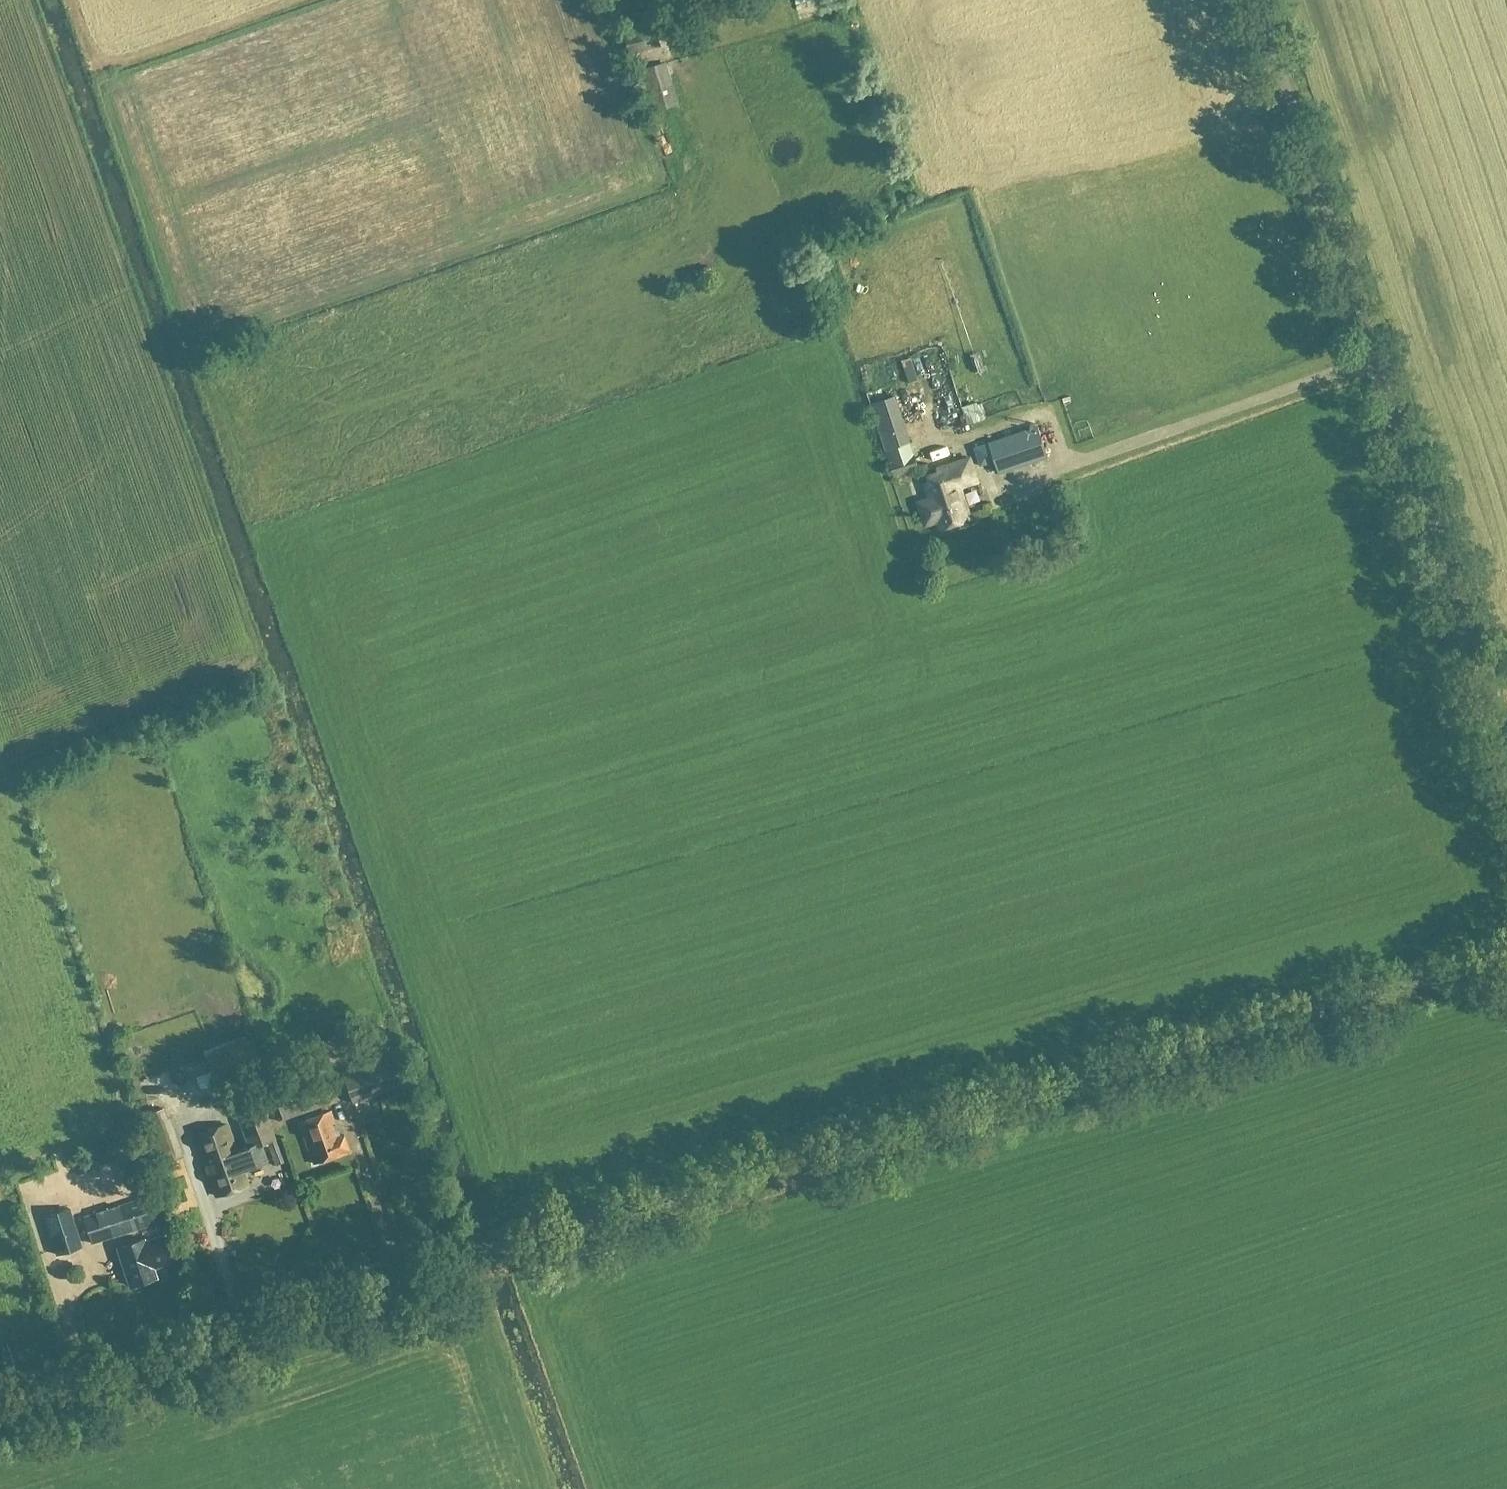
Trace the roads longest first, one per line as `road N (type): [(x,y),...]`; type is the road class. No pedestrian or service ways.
road 1 (unclassified): [(0,1428),(1506,944)]
road 2 (unclassified): [(1506,770),(1251,0)]

